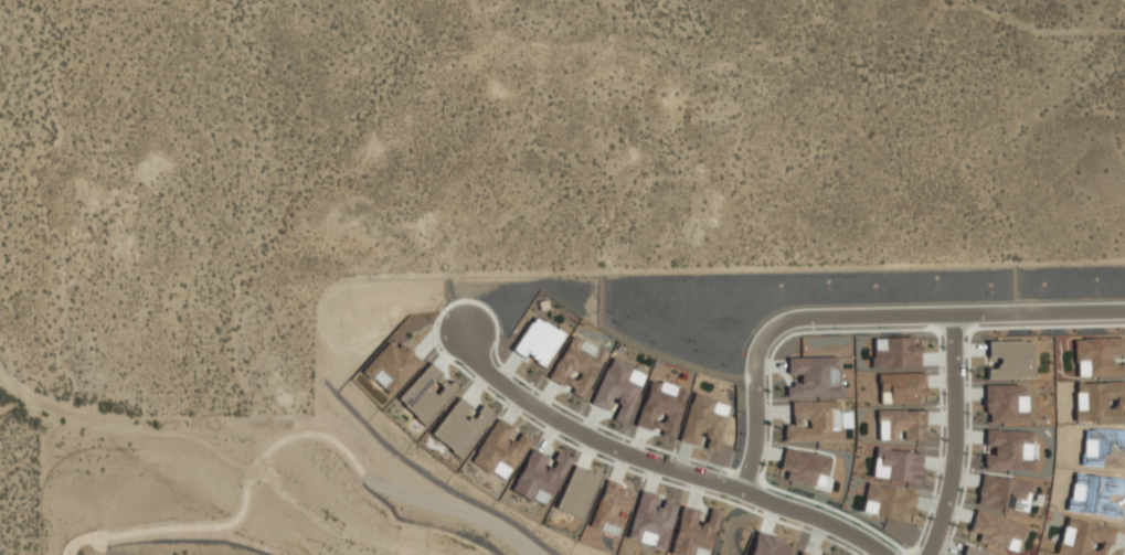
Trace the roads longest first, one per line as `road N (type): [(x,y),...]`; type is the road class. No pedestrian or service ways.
road 1 (residential): [(742,491),(756,445),(754,362),(760,343),(785,318),(1124,310)]
road 2 (residential): [(885,554),(817,519),(576,433),(491,378),(465,337)]
road 3 (residential): [(953,312),(953,467),(927,554)]

